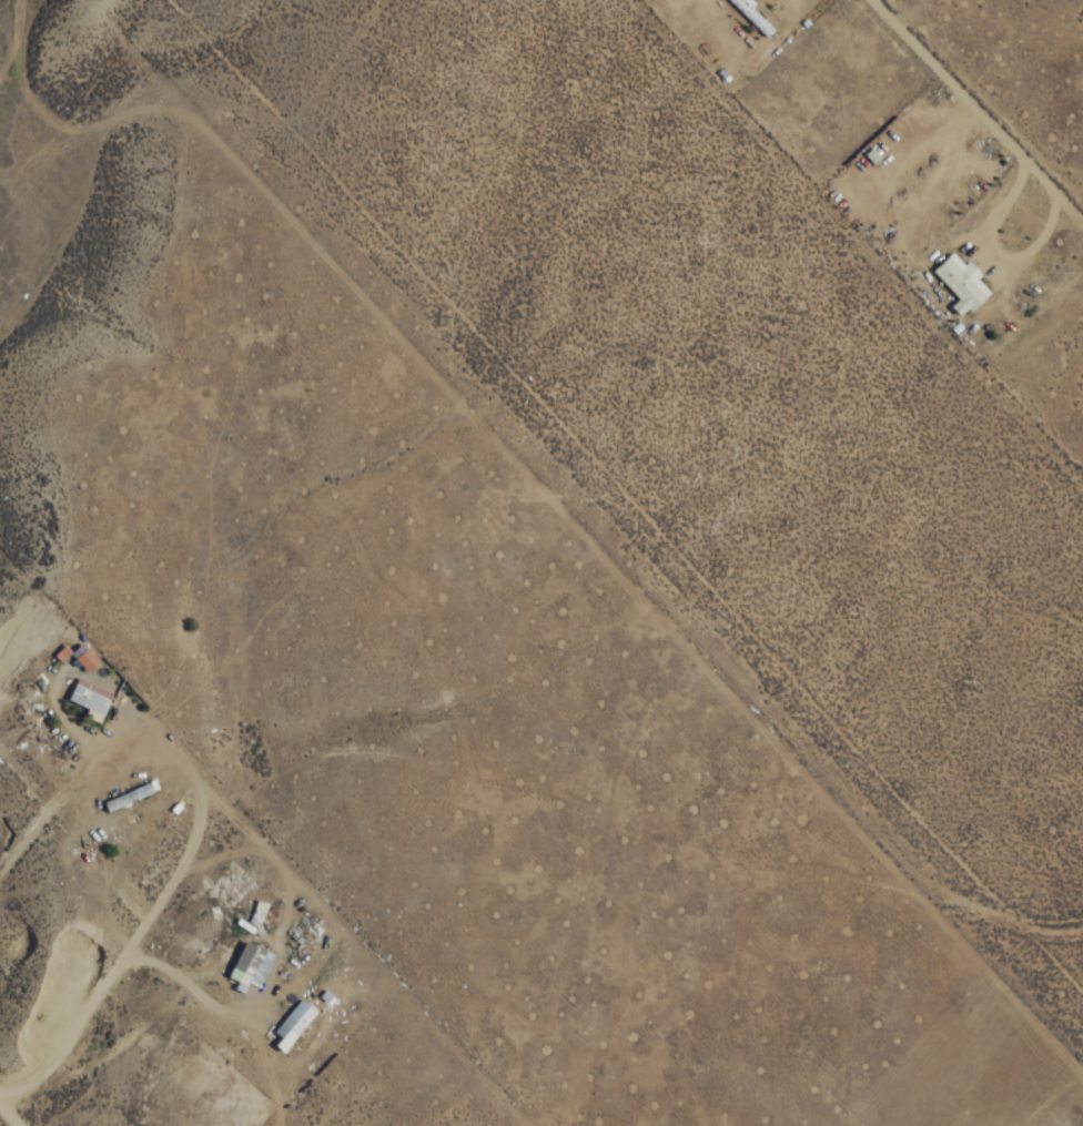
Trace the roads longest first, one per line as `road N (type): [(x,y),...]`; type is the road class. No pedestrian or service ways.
road 1 (residential): [(873,0),(1063,201)]

